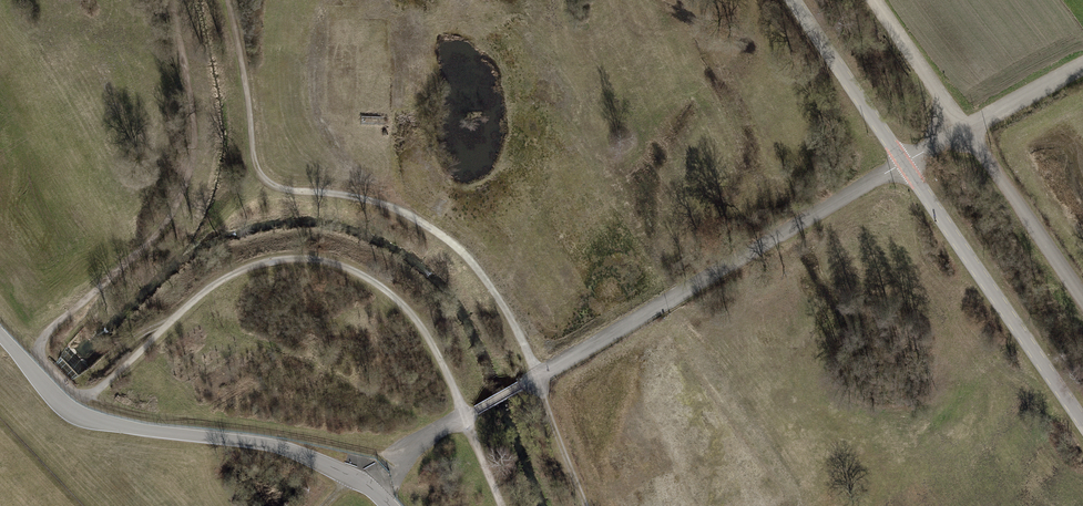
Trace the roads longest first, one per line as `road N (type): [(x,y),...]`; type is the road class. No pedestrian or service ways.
road 1 (track): [(172,0),(195,126),(190,169),(172,213),(48,337),(43,362),(84,395),(222,278),(282,260),(348,268),(390,293),(420,326),(503,505)]
road 2 (track): [(225,0),(254,159),(265,180),(371,200),(454,244),(509,307),(545,372)]
road 3 (unclassified): [(794,0),(1082,421)]
road 4 (unclassified): [(1082,299),(876,0)]
road 5 (track): [(84,395),(170,418),(395,456)]
road 6 (track): [(586,505),(534,379)]

